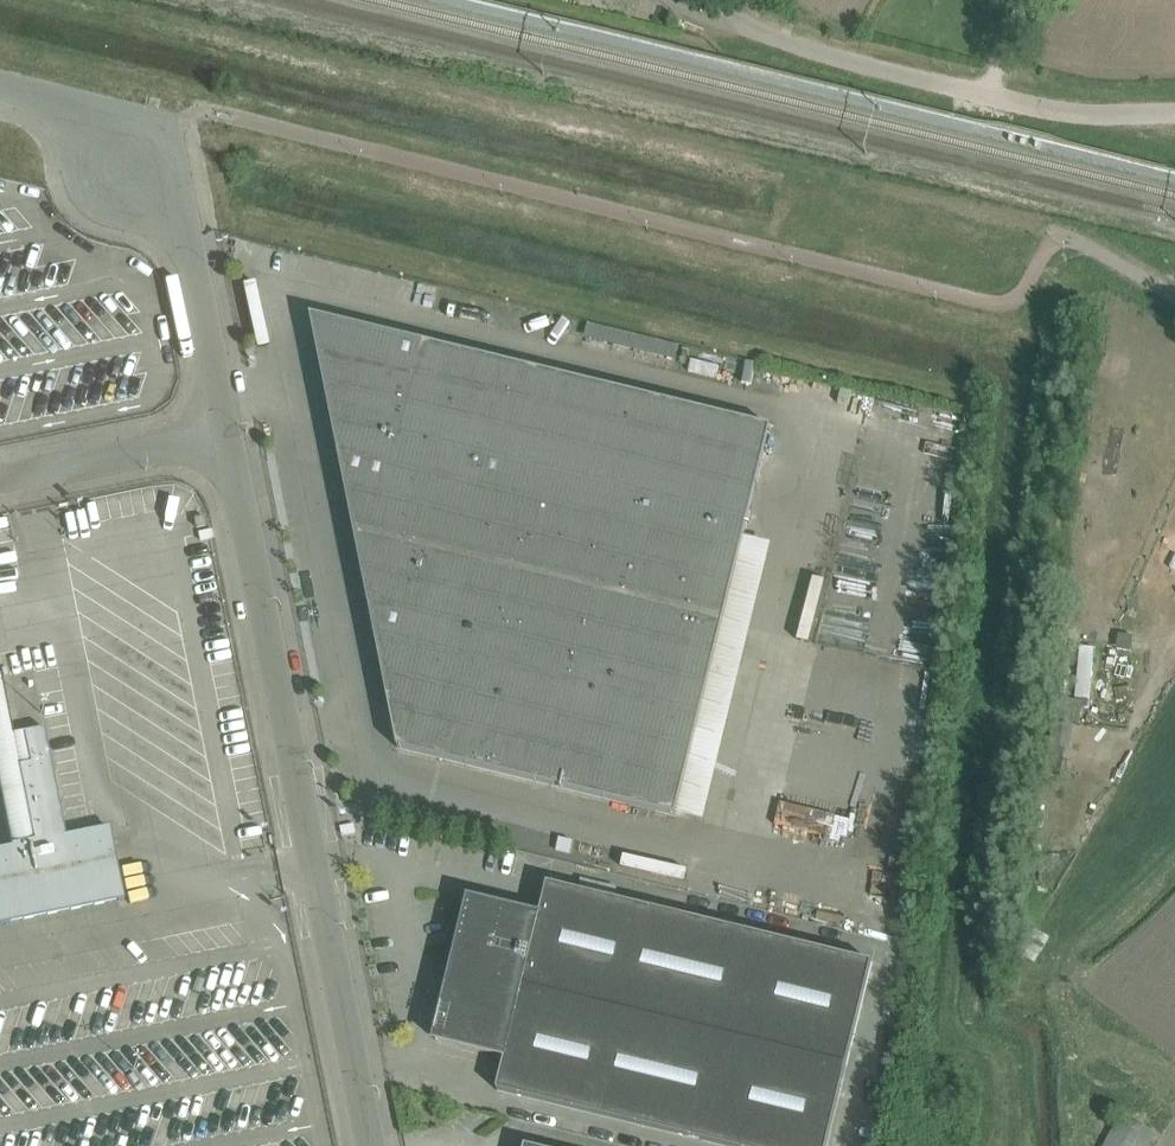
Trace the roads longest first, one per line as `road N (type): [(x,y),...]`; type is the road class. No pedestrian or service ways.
road 1 (unclassified): [(371,1145),(236,446),(163,143),(153,125),(0,92)]
road 2 (unclassified): [(1174,112),(1091,118),(875,69),(766,34),(706,0)]

